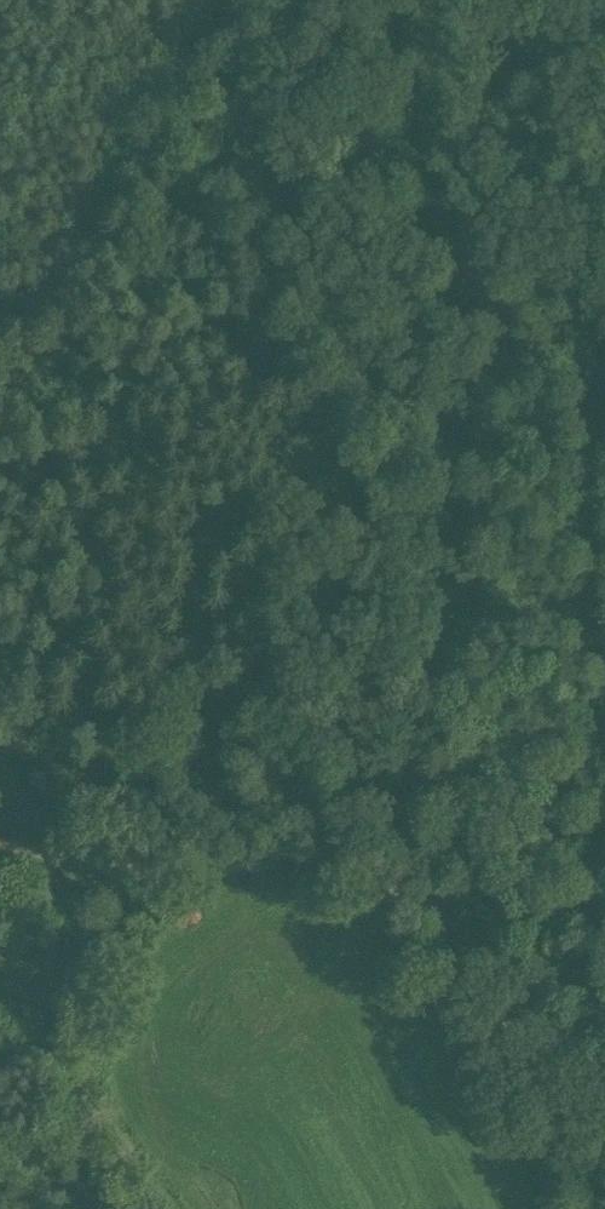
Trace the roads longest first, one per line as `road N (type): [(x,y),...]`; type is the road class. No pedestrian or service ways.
road 1 (track): [(0,853),(55,863),(337,873),(396,887),(460,934),(604,1090)]

